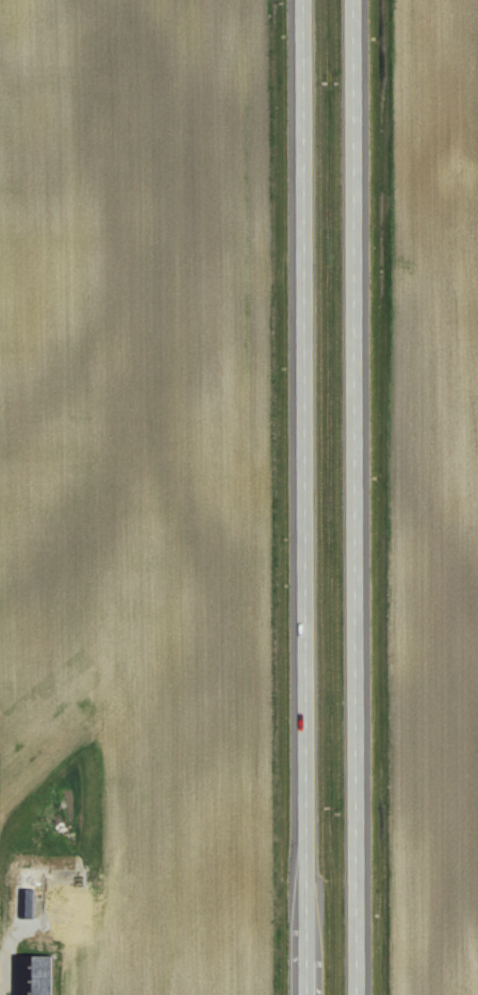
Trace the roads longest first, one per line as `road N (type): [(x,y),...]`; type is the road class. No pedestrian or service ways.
road 1 (primary): [(359,994),(355,0)]
road 2 (primary): [(301,0),(304,994)]

